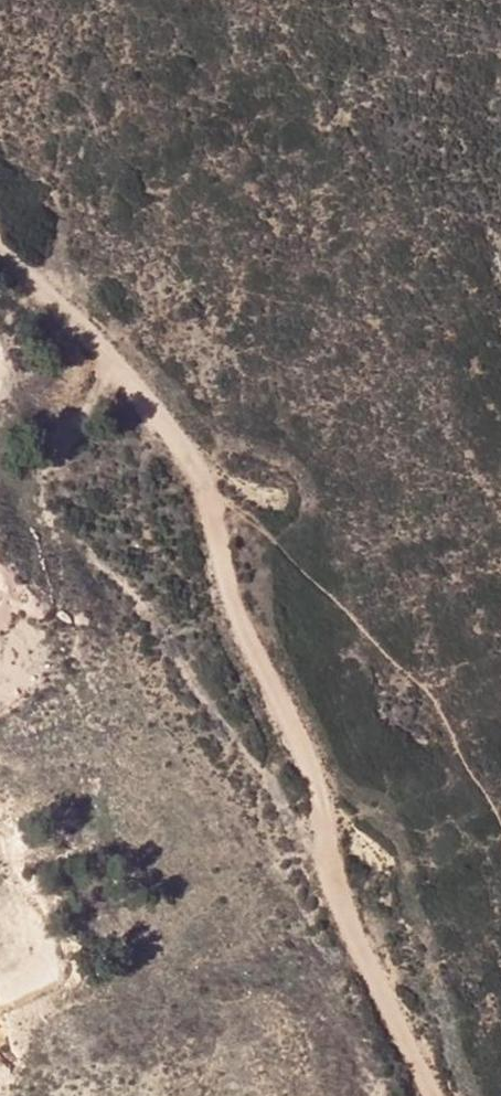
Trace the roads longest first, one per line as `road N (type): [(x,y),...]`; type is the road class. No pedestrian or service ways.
road 1 (track): [(0,252),(95,342),(44,516),(136,602),(253,768),(446,1095)]
road 2 (track): [(334,893),(322,788),(223,602),(205,479),(95,342)]

